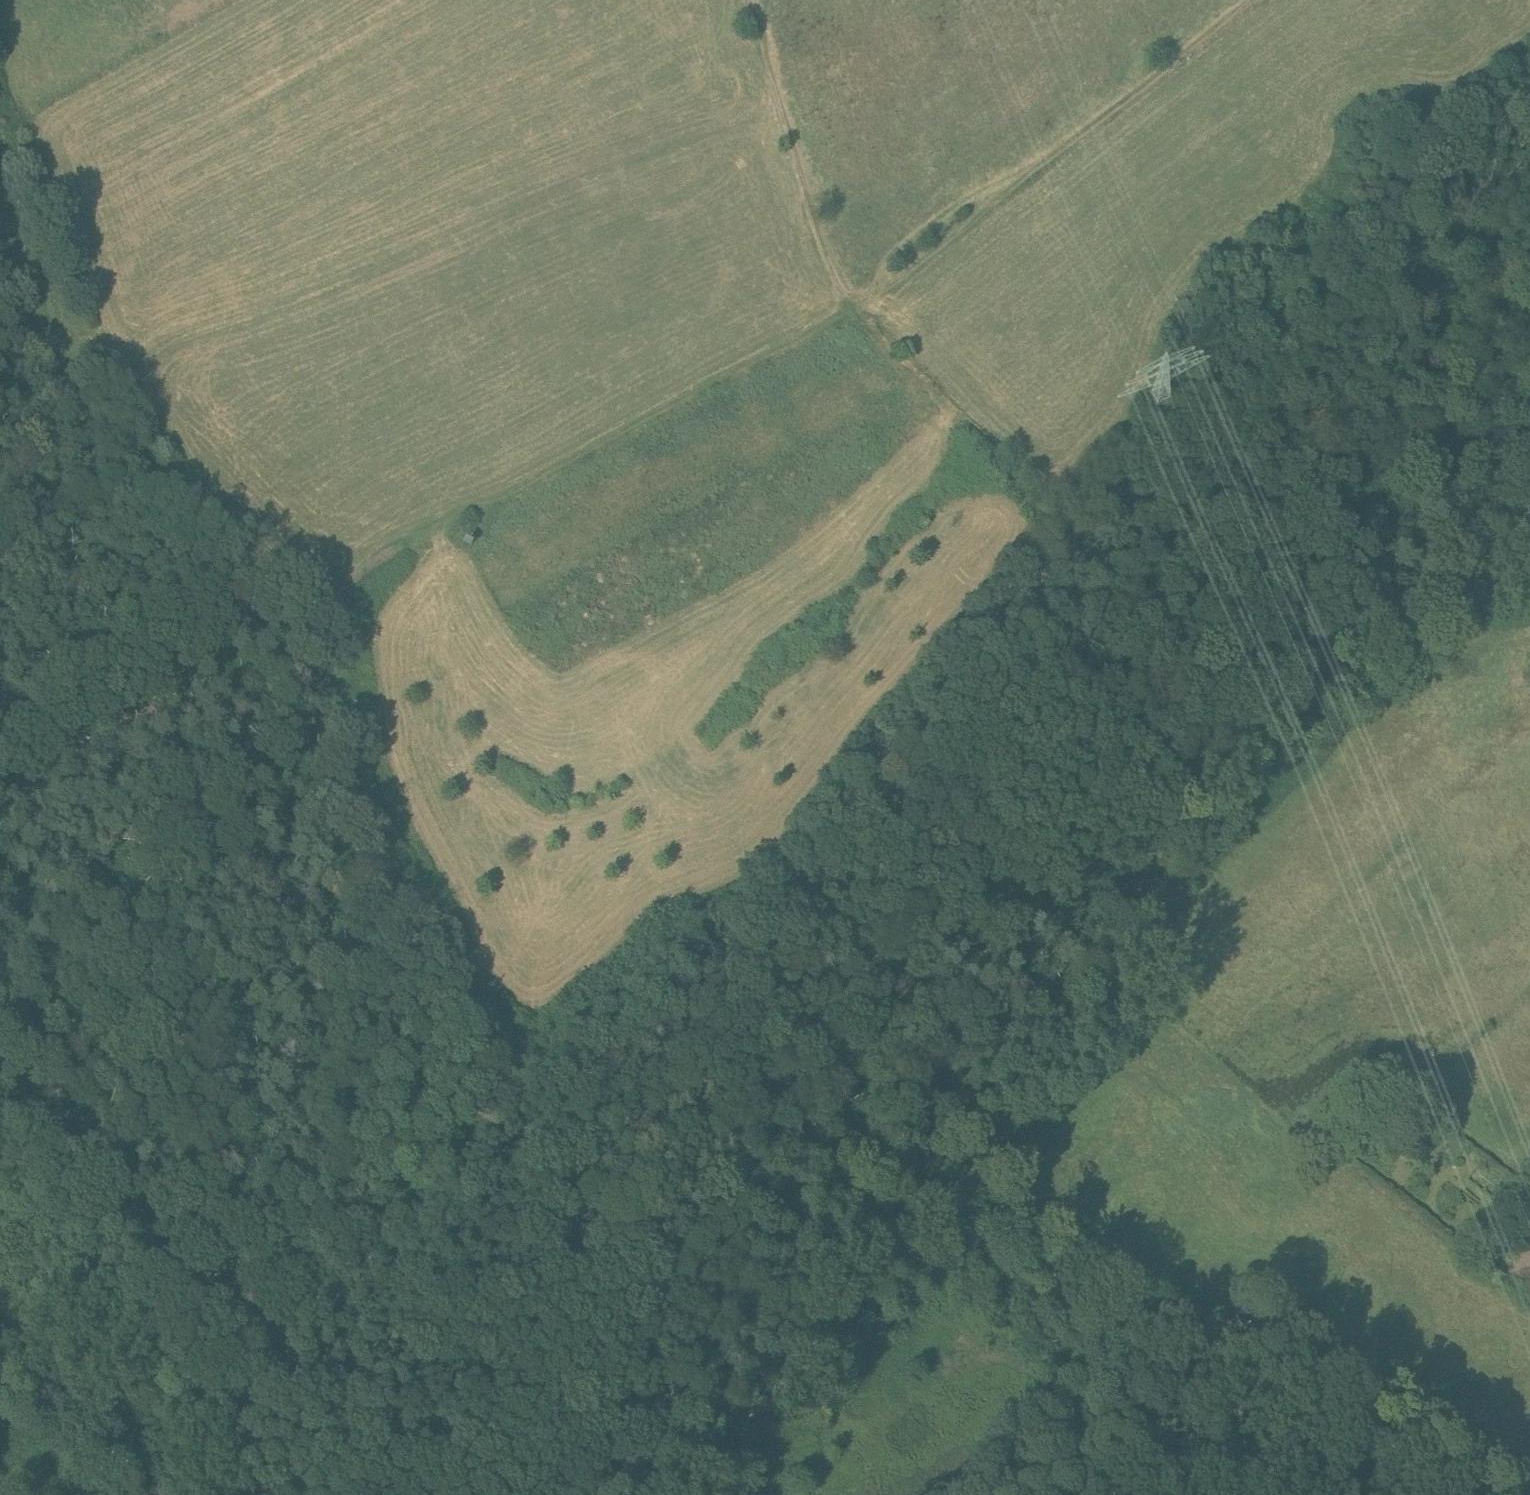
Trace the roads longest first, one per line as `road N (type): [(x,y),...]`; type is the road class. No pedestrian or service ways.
road 1 (track): [(1242,0),(854,300)]
road 2 (track): [(854,300),(749,0)]

